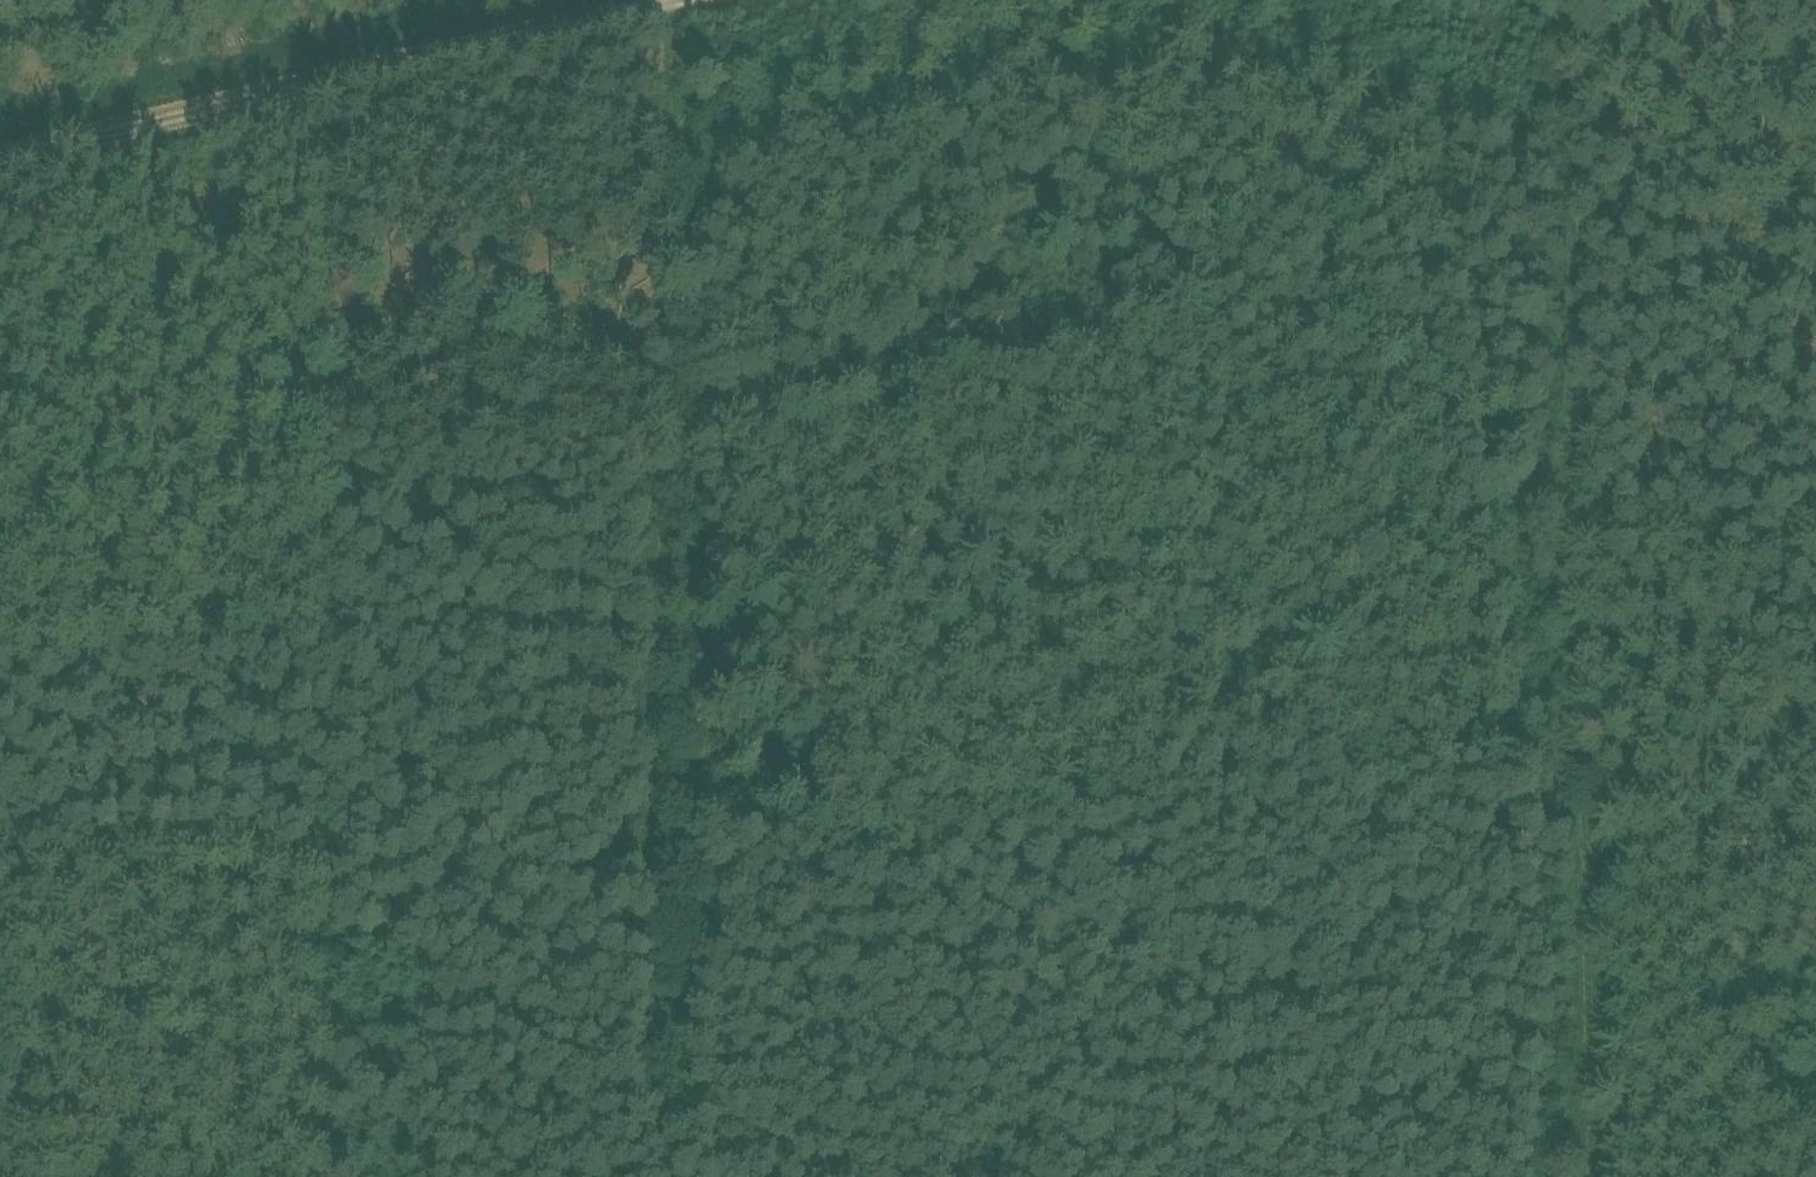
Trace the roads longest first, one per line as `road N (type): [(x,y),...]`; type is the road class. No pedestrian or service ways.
road 1 (track): [(673,1176),(684,2)]
road 2 (track): [(0,158),(694,0)]

